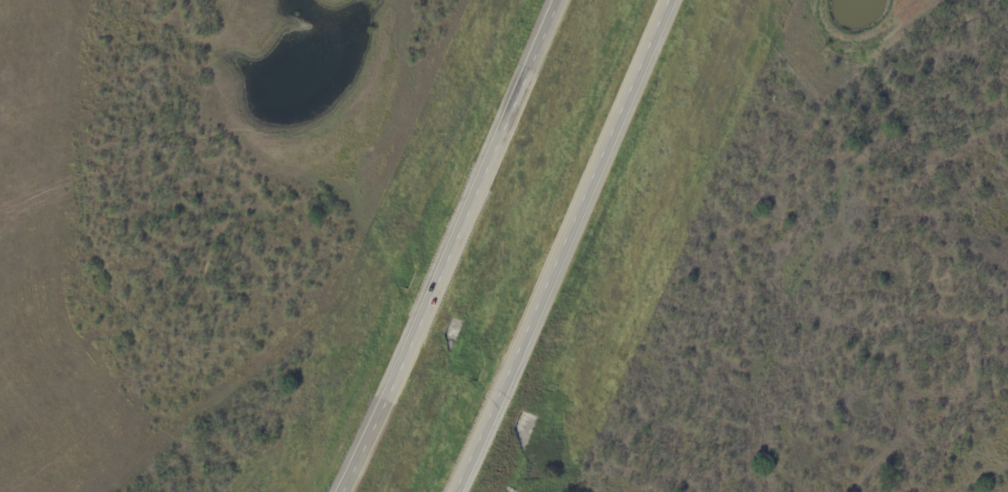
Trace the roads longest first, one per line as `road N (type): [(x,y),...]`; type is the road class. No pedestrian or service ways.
road 1 (motorway): [(554,0),(338,491)]
road 2 (motorway): [(452,491),(665,0)]

